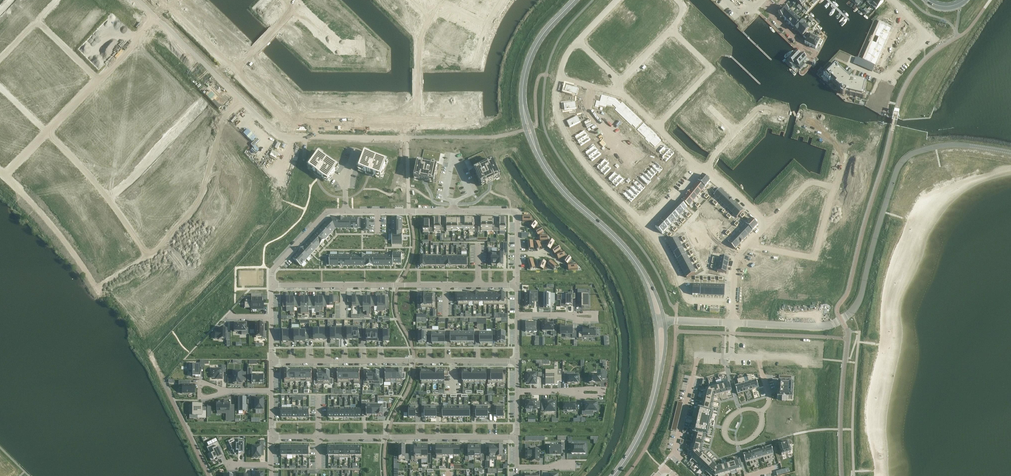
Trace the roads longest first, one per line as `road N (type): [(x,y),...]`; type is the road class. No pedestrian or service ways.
road 1 (unclassified): [(842,320),(861,294),(905,158),(948,145),(1010,152)]
road 2 (residential): [(272,269),(328,211),(518,212)]
road 3 (residential): [(518,285),(272,285)]
road 4 (residential): [(272,361),(517,361)]
road 5 (residential): [(517,437),(272,437)]
road 6 (residential): [(406,125),(290,125),(232,70)]
road 7 (residential): [(148,254),(207,190),(222,124),(242,100)]
road 8 (residential): [(20,190),(97,288),(148,254)]
road 9 (residential): [(406,137),(278,135),(242,100)]
road 10 (secondary): [(533,142),(552,176),(643,274)]
road 11 (residential): [(558,78),(557,120),(565,135),(629,209)]
road 12 (residential): [(683,460),(674,453),(698,355),(732,356)]
road 13 (residential): [(655,128),(711,68),(671,29)]
road 14 (residential): [(643,222),(685,298),(733,303)]
road 15 (residential): [(108,200),(202,108)]
road 16 (secondary): [(575,0),(538,41),(523,113)]
road 17 (residential): [(416,126),(419,36),(435,2)]

